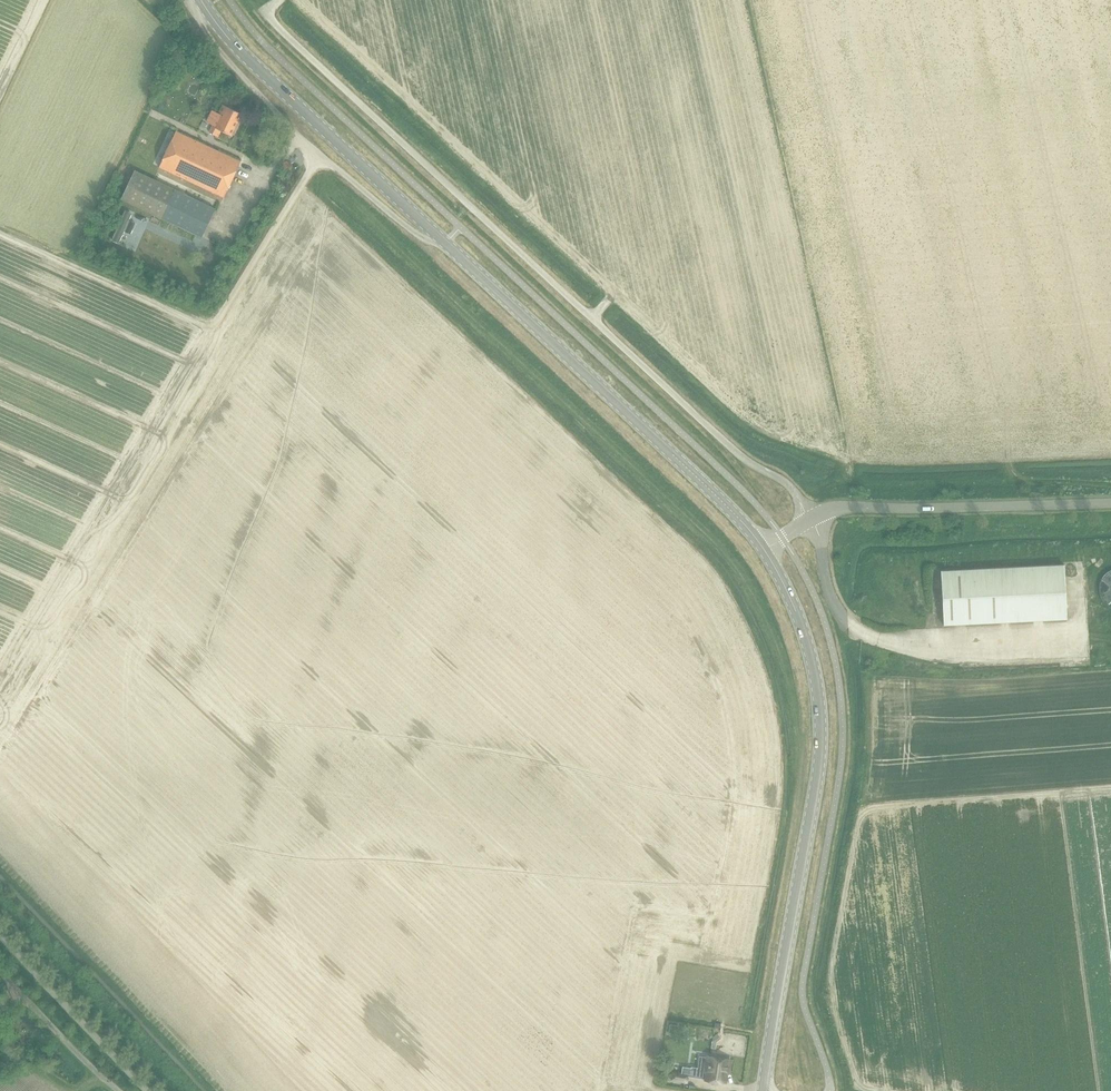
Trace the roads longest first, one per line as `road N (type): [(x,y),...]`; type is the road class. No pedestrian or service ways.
road 1 (secondary): [(766,551),(247,60),(201,0)]
road 2 (unclassified): [(811,518),(786,482),(734,450),(283,34),(265,10),(279,0)]
road 3 (secondary): [(763,1090),(819,768),(817,692),(805,639),(766,551)]
road 4 (unclassified): [(811,518),(839,508),(1110,504)]
road 5 (unclassified): [(146,1090),(0,934)]
road 6 (residential): [(0,970),(117,1090)]

